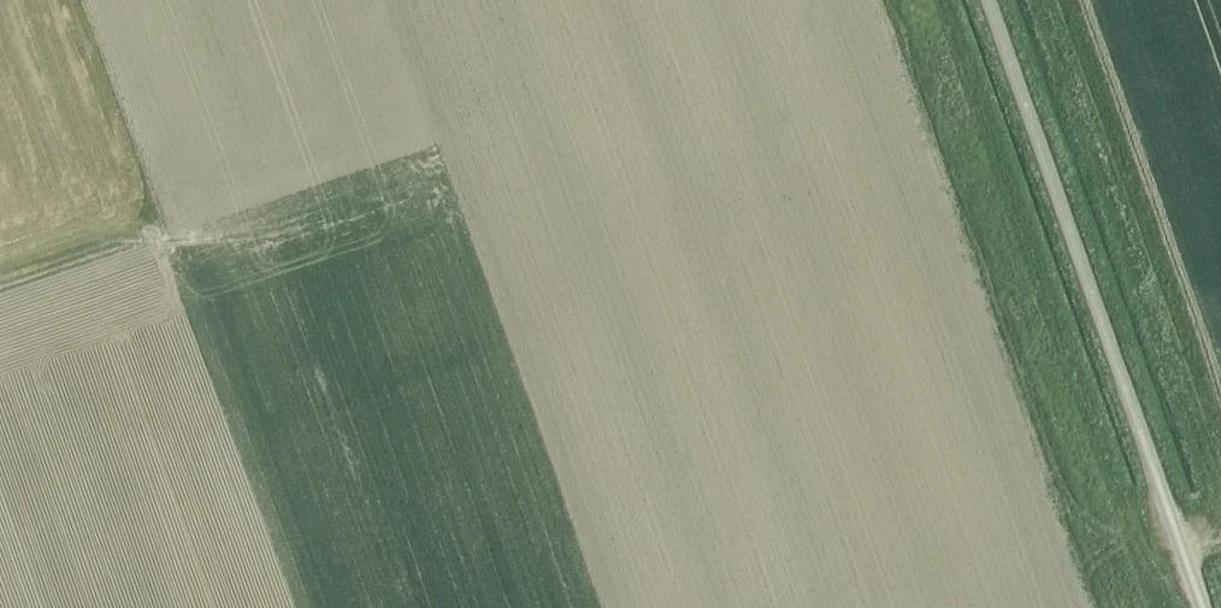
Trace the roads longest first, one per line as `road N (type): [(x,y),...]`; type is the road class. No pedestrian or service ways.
road 1 (unclassified): [(1196,607),(978,0)]

